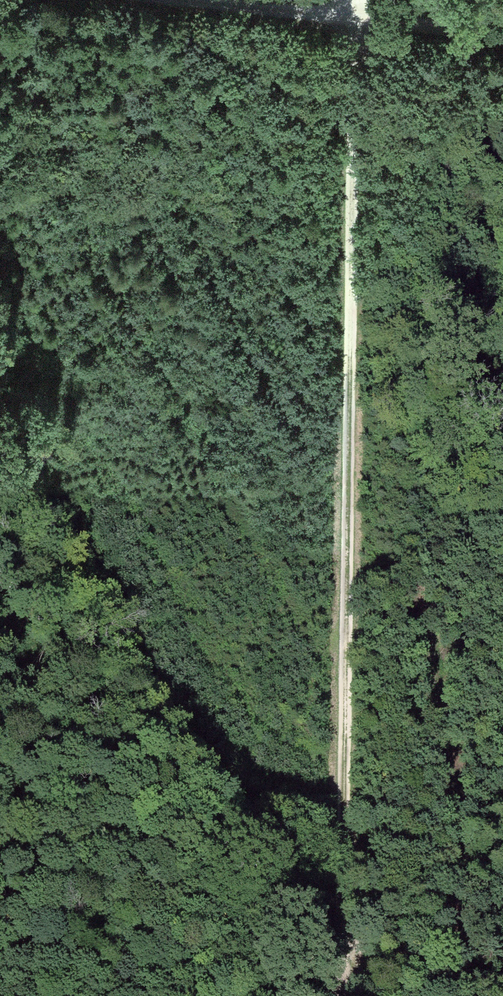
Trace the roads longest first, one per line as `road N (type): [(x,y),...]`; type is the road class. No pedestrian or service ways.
road 1 (track): [(356,0),(341,995)]
road 2 (track): [(502,982),(342,971),(271,995)]
road 3 (track): [(169,0),(356,21)]
road 4 (track): [(502,38),(356,21)]

